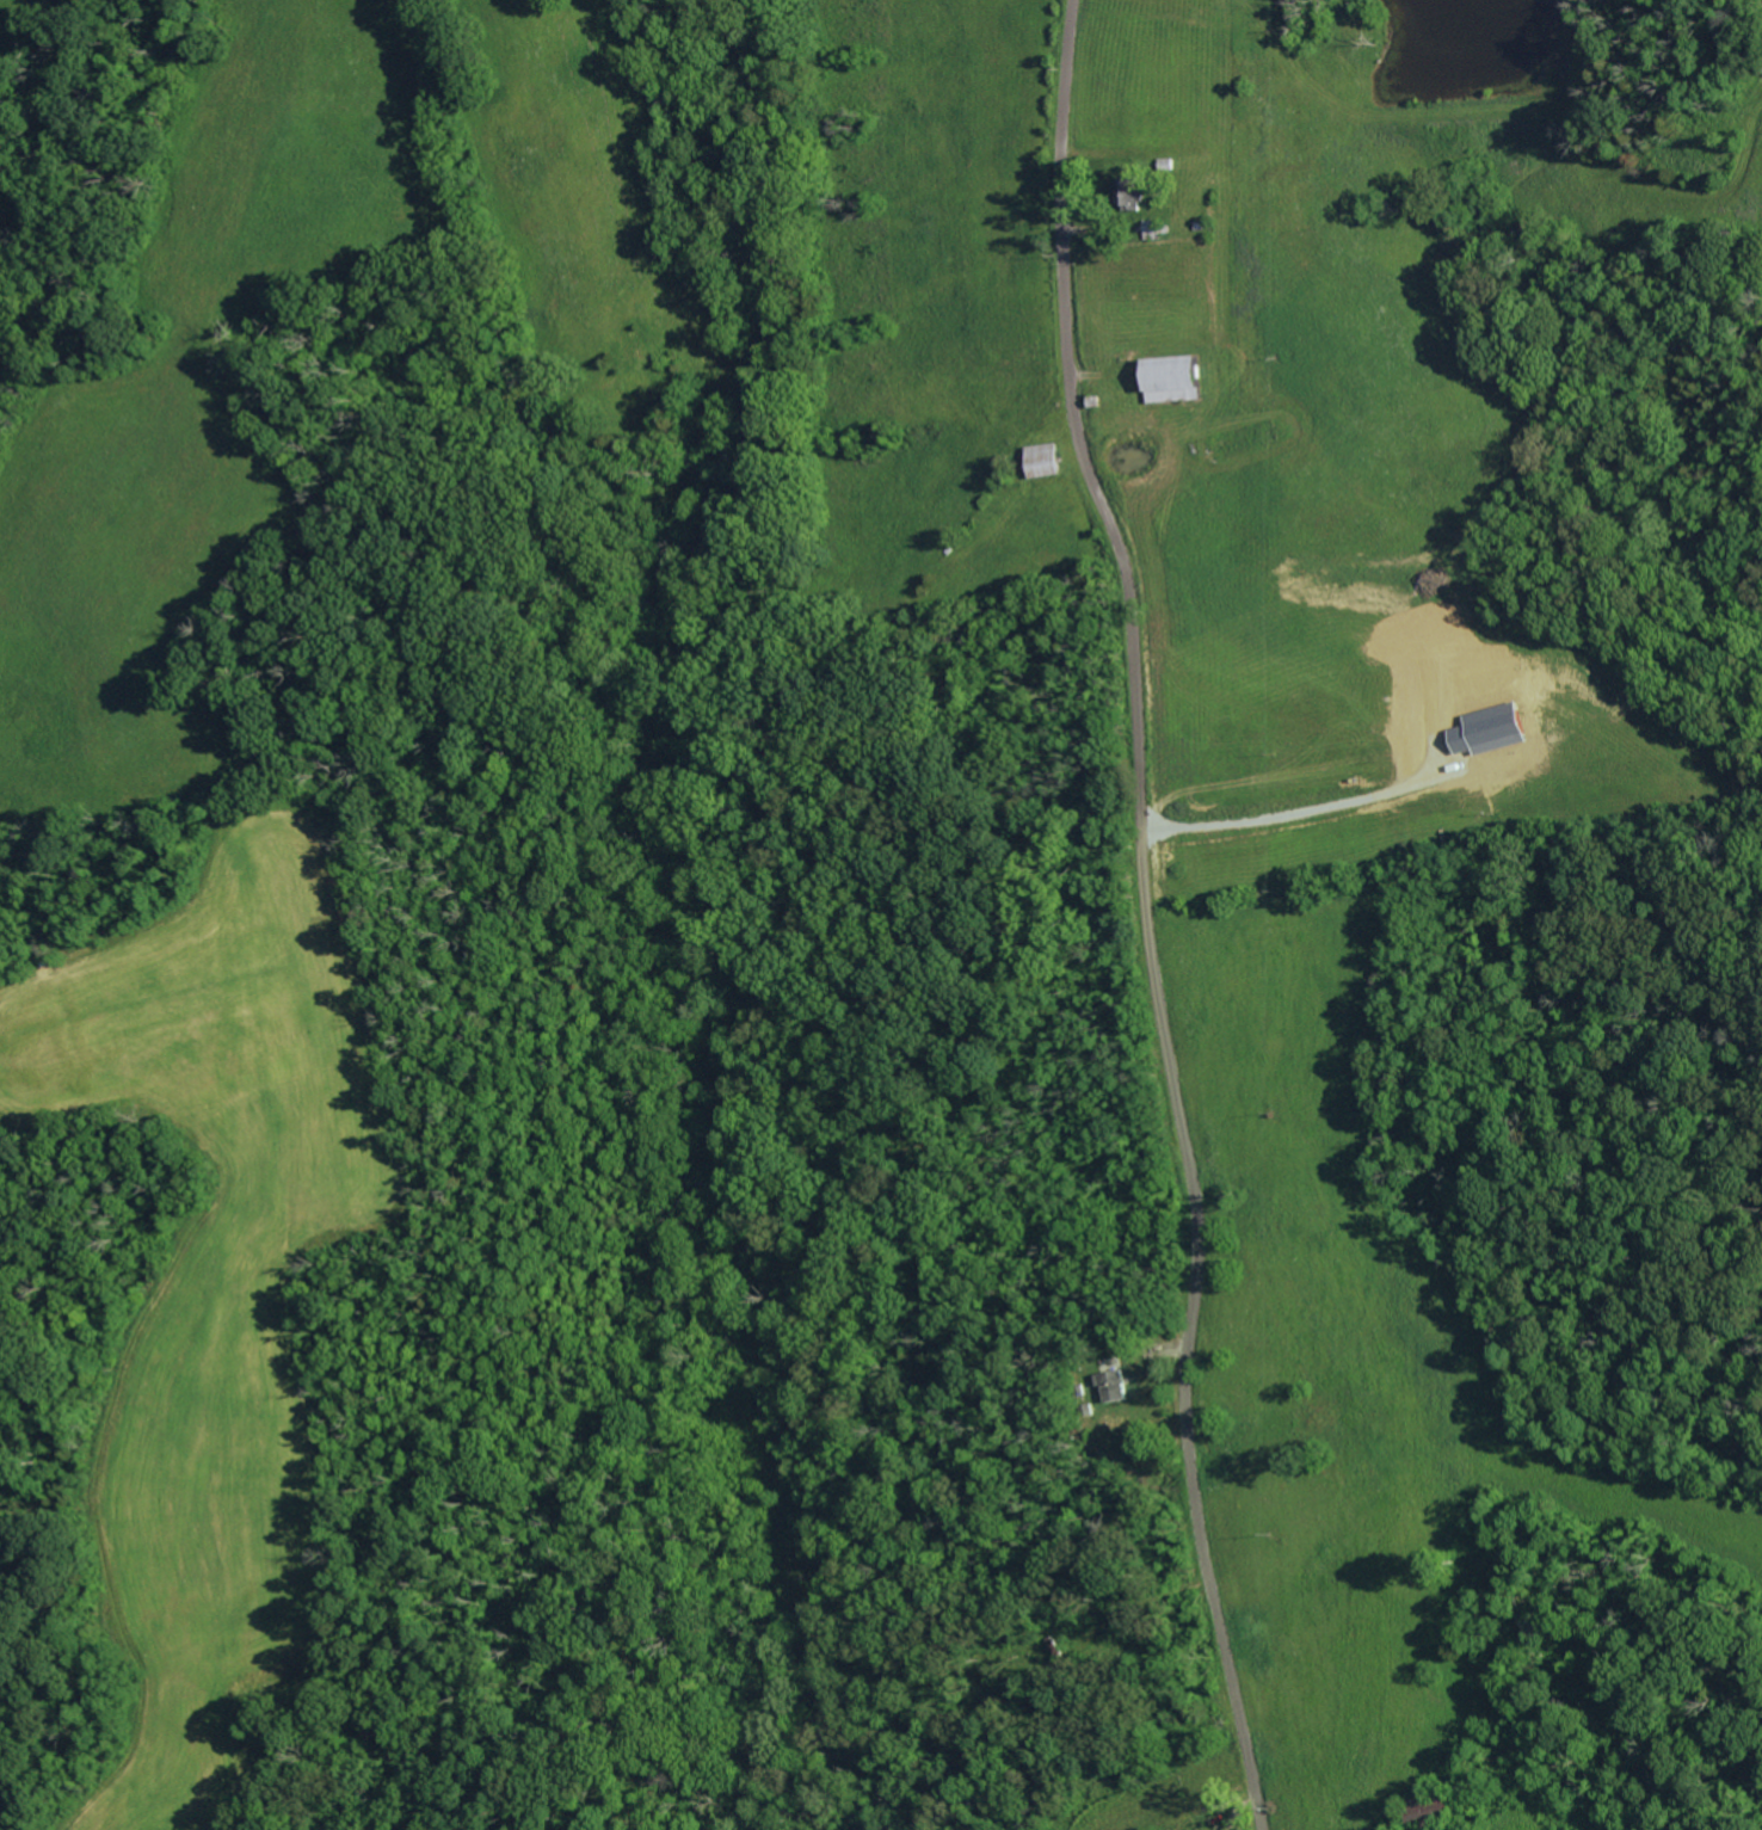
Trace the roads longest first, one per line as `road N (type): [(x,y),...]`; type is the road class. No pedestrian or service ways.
road 1 (residential): [(1263,1829),(1189,1449),(1197,1239),(1148,911),(1134,618),(1116,536),(1088,463),(1068,359),(1062,172),(1076,0)]

